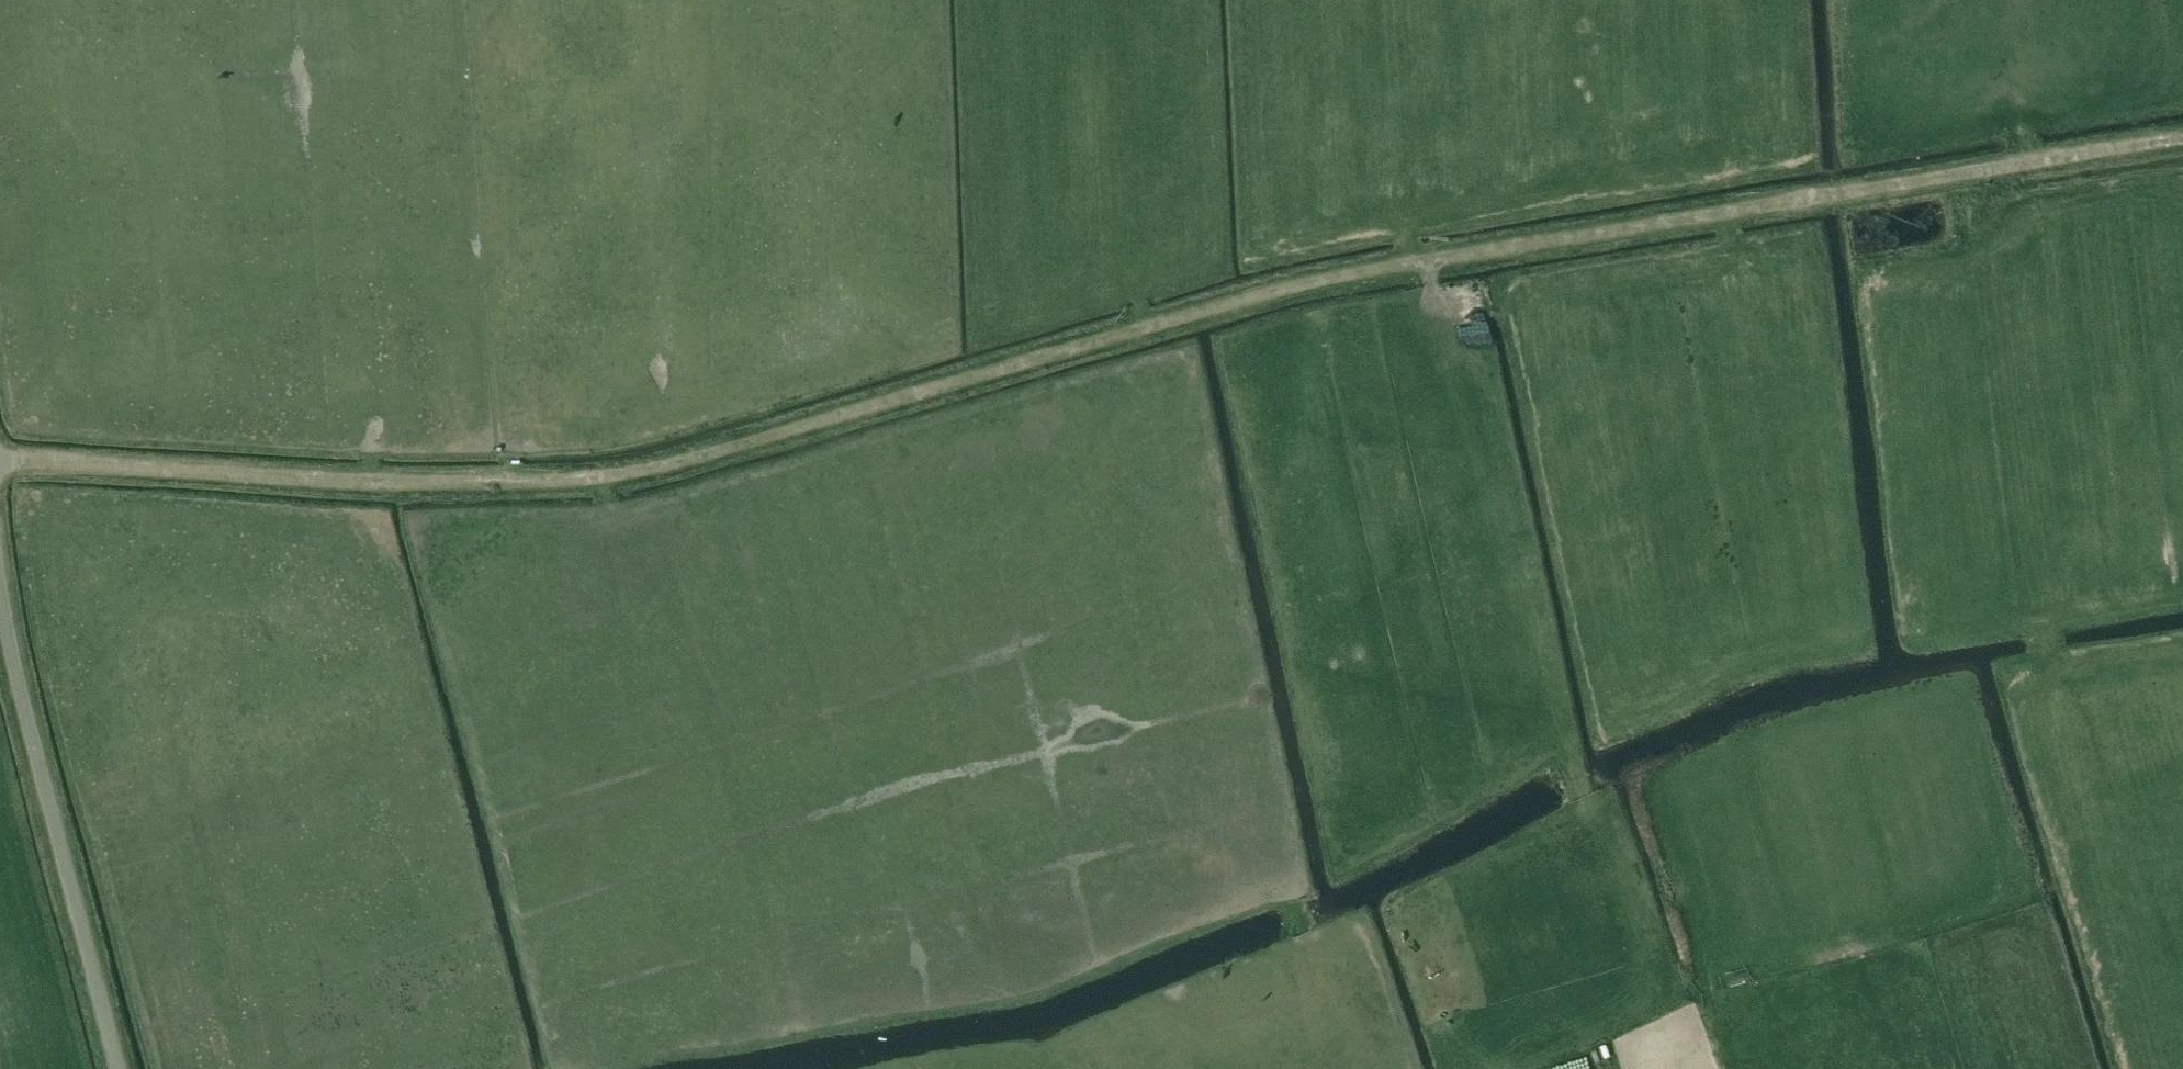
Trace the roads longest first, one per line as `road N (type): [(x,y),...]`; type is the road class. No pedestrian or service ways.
road 1 (track): [(0,460),(373,481),(542,483),(620,474),(1244,297),(1429,256),(2182,140)]
road 2 (unclassified): [(119,1068),(0,597)]

